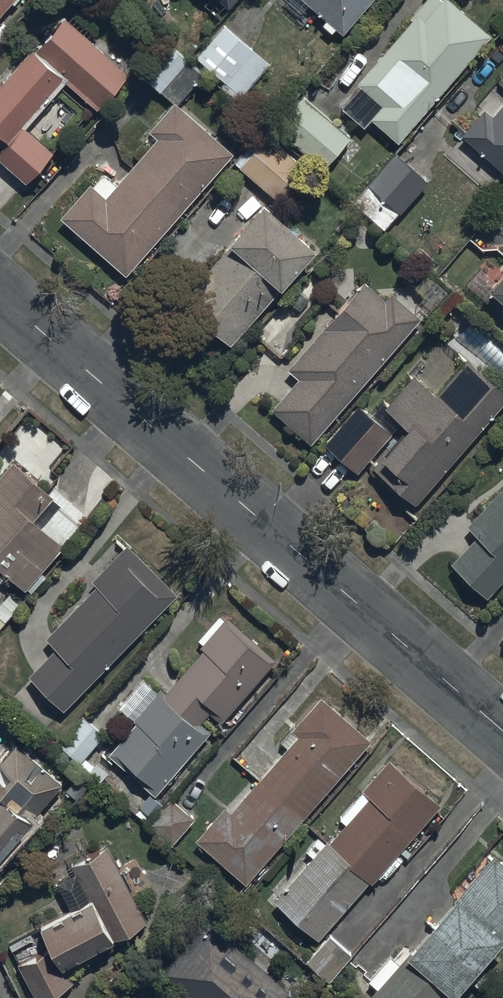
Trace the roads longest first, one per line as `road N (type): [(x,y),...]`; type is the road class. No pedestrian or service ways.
road 1 (tertiary): [(0,303),(230,492),(502,739)]

